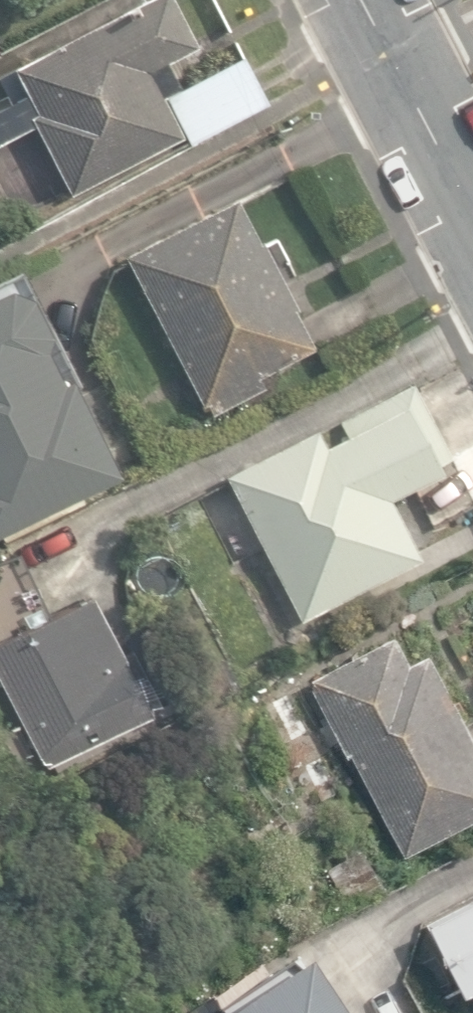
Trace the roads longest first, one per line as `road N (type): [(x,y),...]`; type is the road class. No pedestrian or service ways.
road 1 (tertiary): [(365,0),(472,198)]

